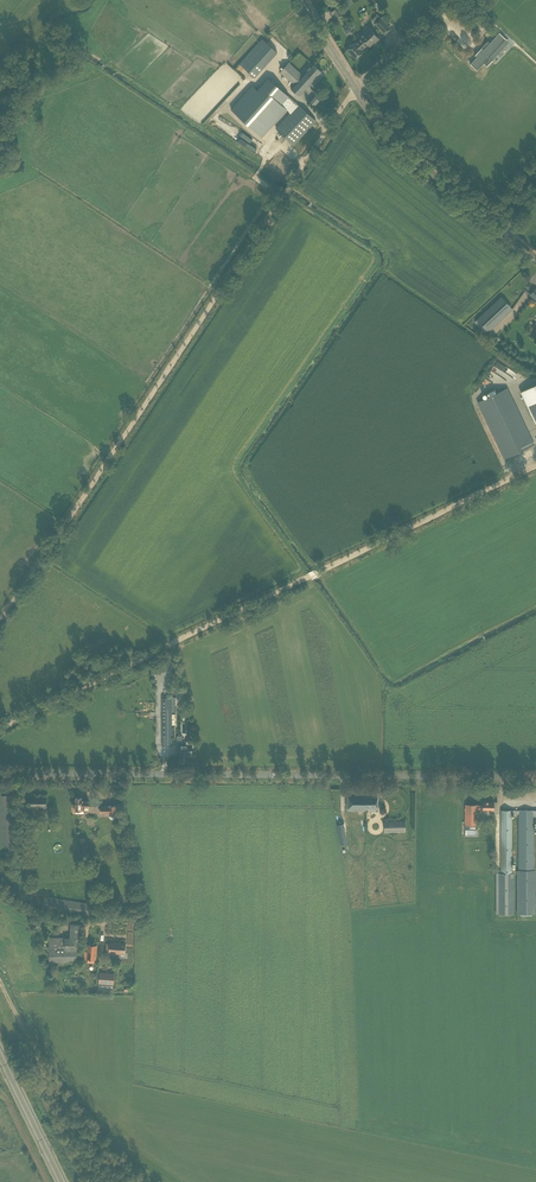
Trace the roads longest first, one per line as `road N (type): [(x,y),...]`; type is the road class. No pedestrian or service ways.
road 1 (track): [(0,729),(535,466)]
road 2 (tertiary): [(535,777),(0,775)]
road 3 (track): [(0,620),(285,193)]
road 4 (tertiary): [(535,262),(406,156),(355,89)]
road 5 (track): [(90,1181),(0,977)]
road 6 (tertiary): [(355,89),(456,0)]
road 7 (unclassified): [(285,193),(355,89)]

